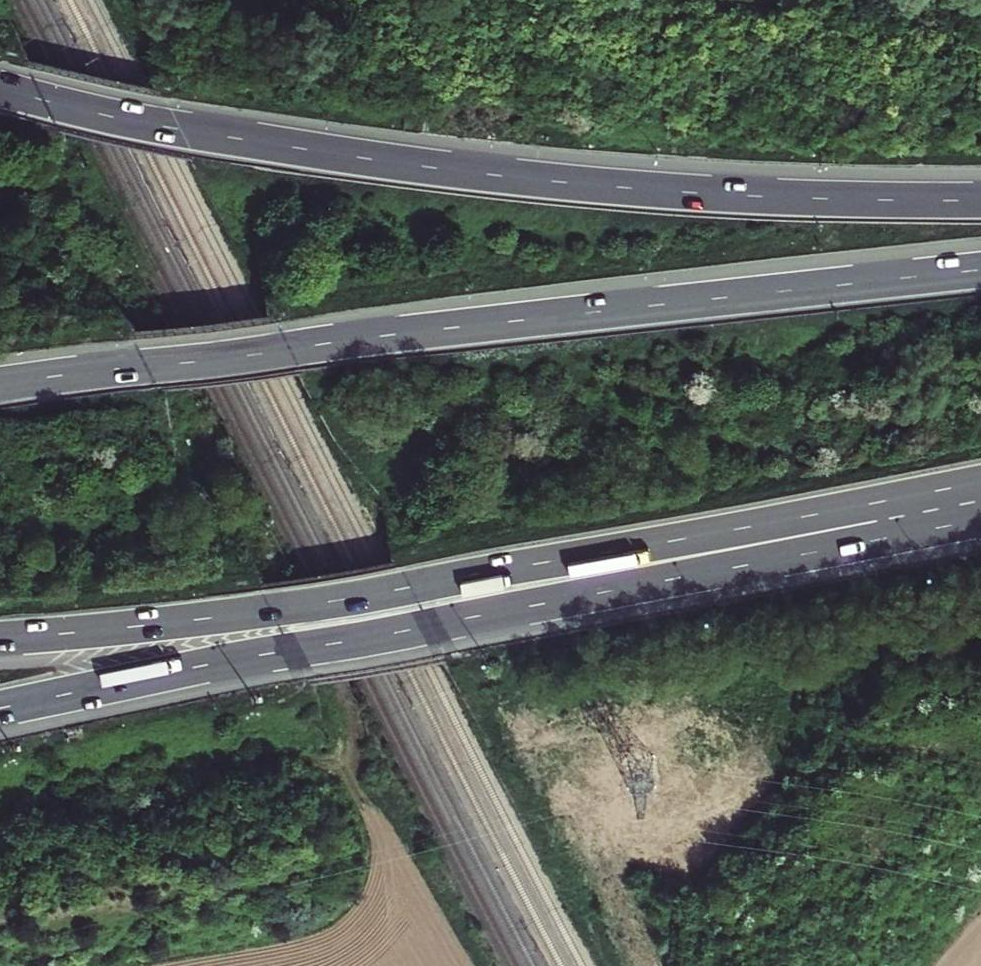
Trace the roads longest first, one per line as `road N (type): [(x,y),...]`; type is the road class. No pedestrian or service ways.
road 1 (motorway): [(980,201),(686,193),(531,179),(256,141),(0,87)]
road 2 (motorway): [(980,270),(287,345),(0,384)]
road 3 (motorway): [(0,711),(807,552),(936,505)]
road 4 (motorway): [(0,640),(283,607),(794,517),(936,505)]

